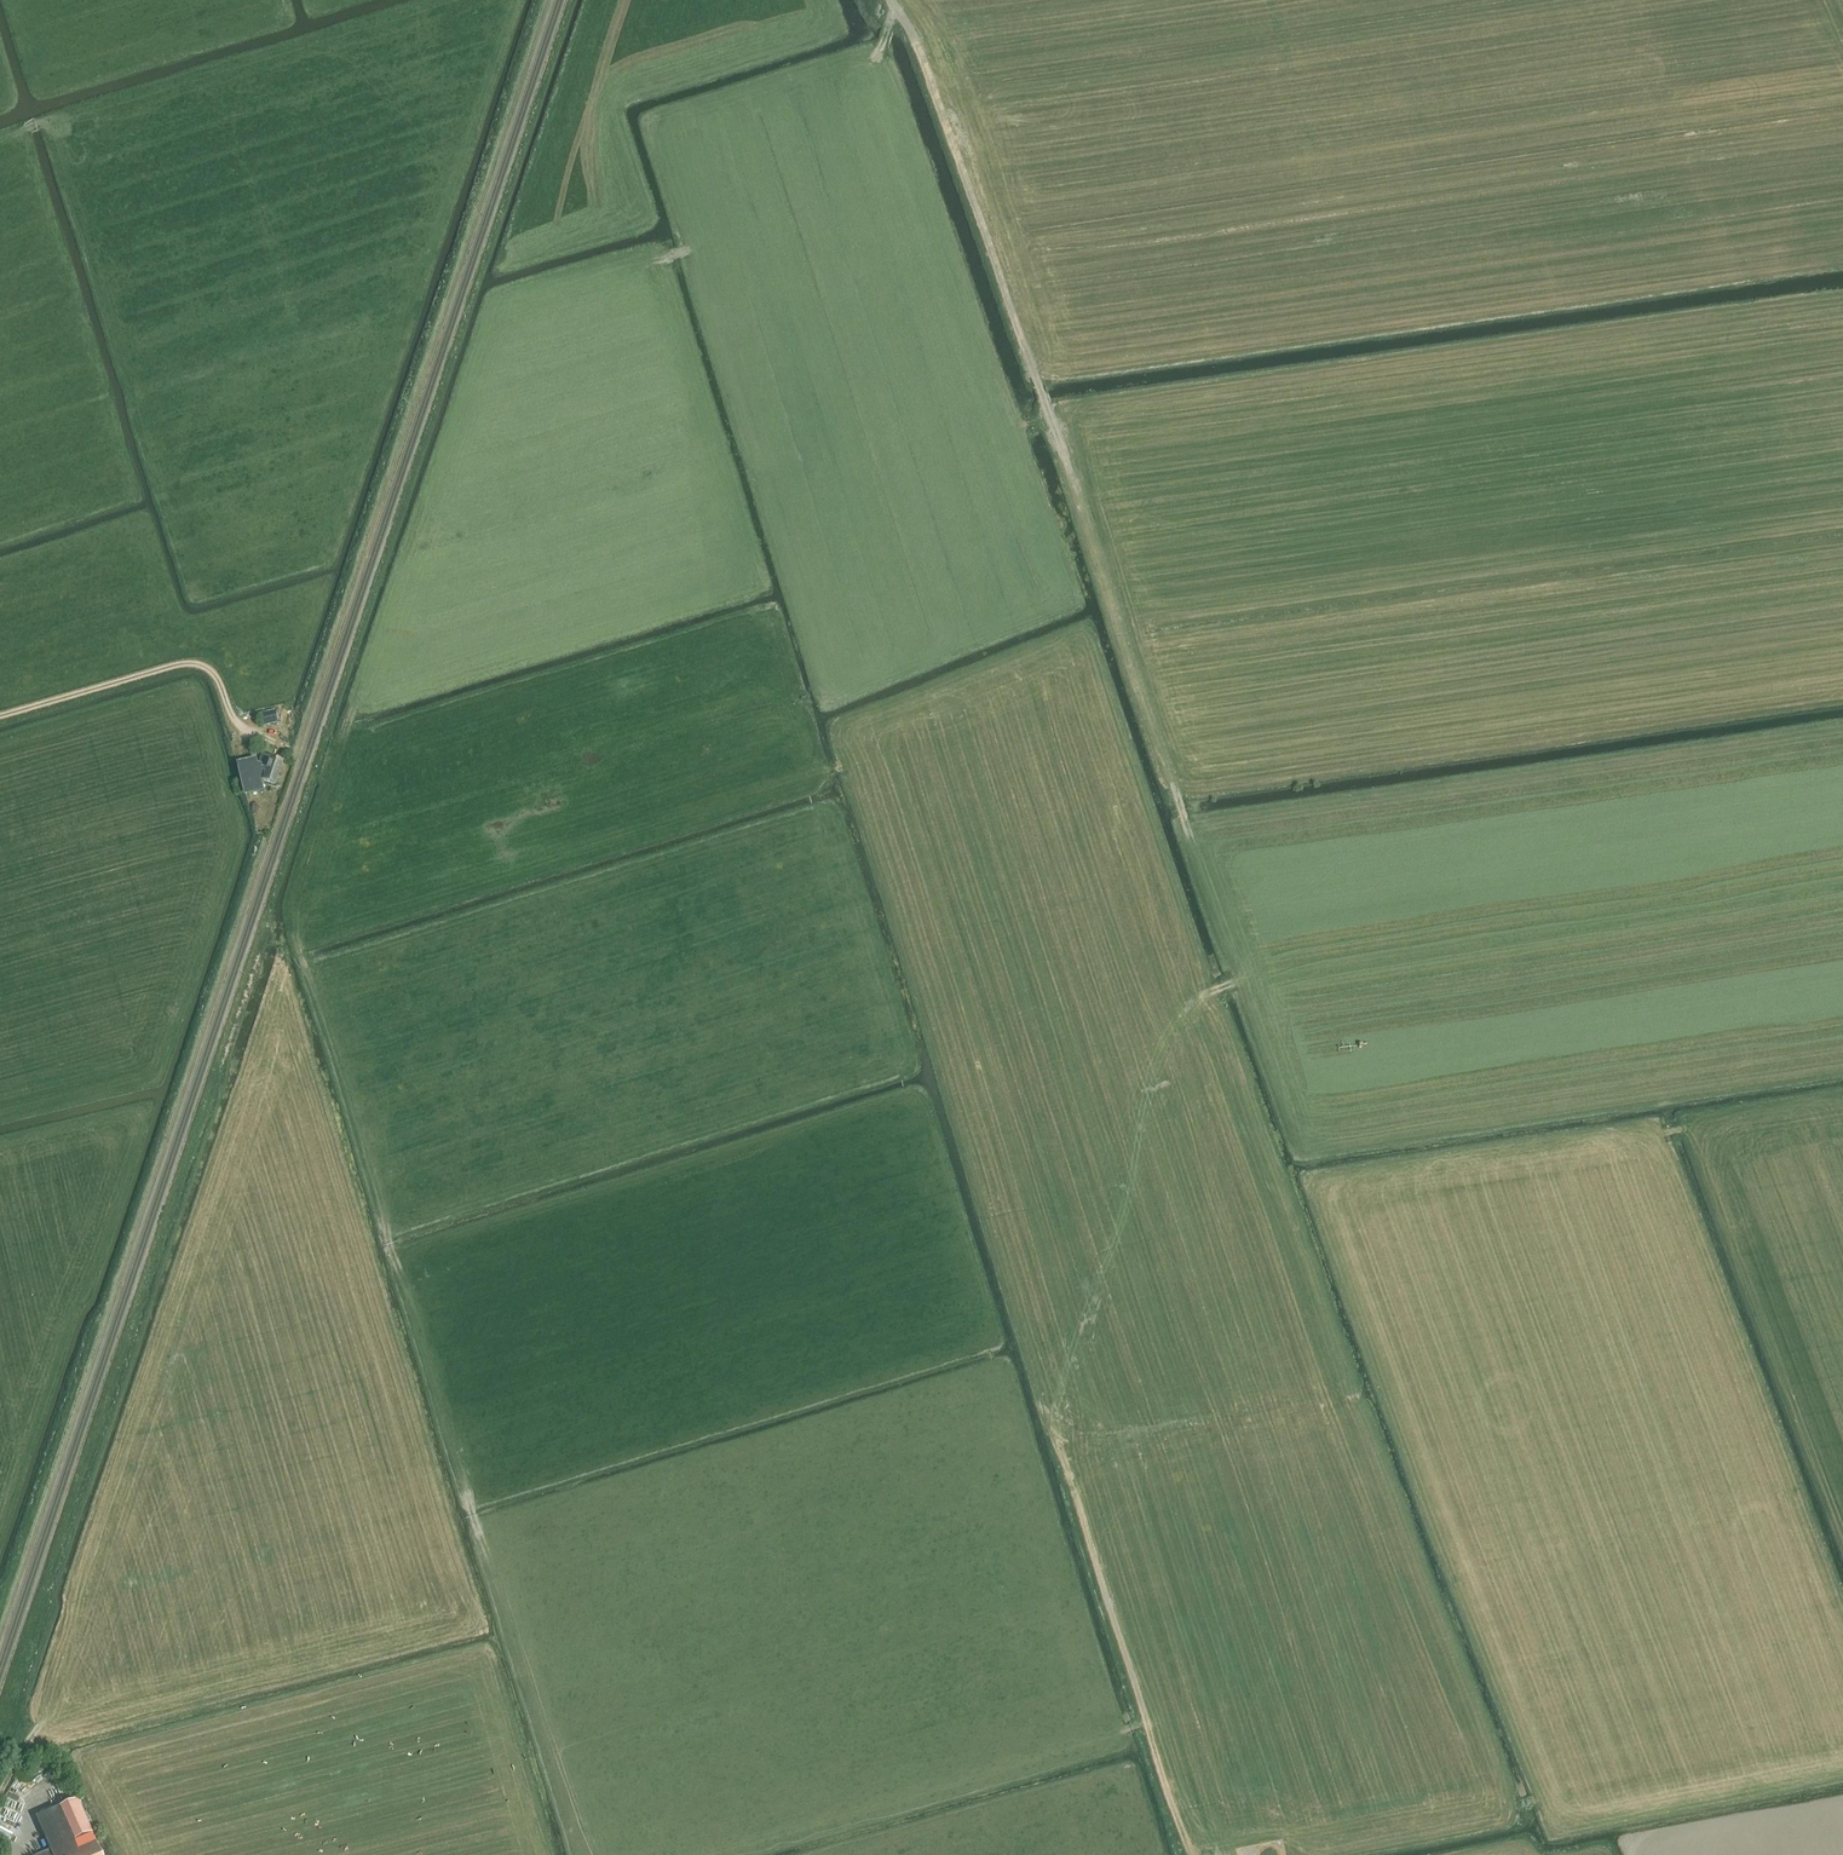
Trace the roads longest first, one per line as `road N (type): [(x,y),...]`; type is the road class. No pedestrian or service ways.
road 1 (track): [(1191,837),(917,46),(888,0)]
road 2 (track): [(1195,1854),(1163,1780),(1059,1428)]

